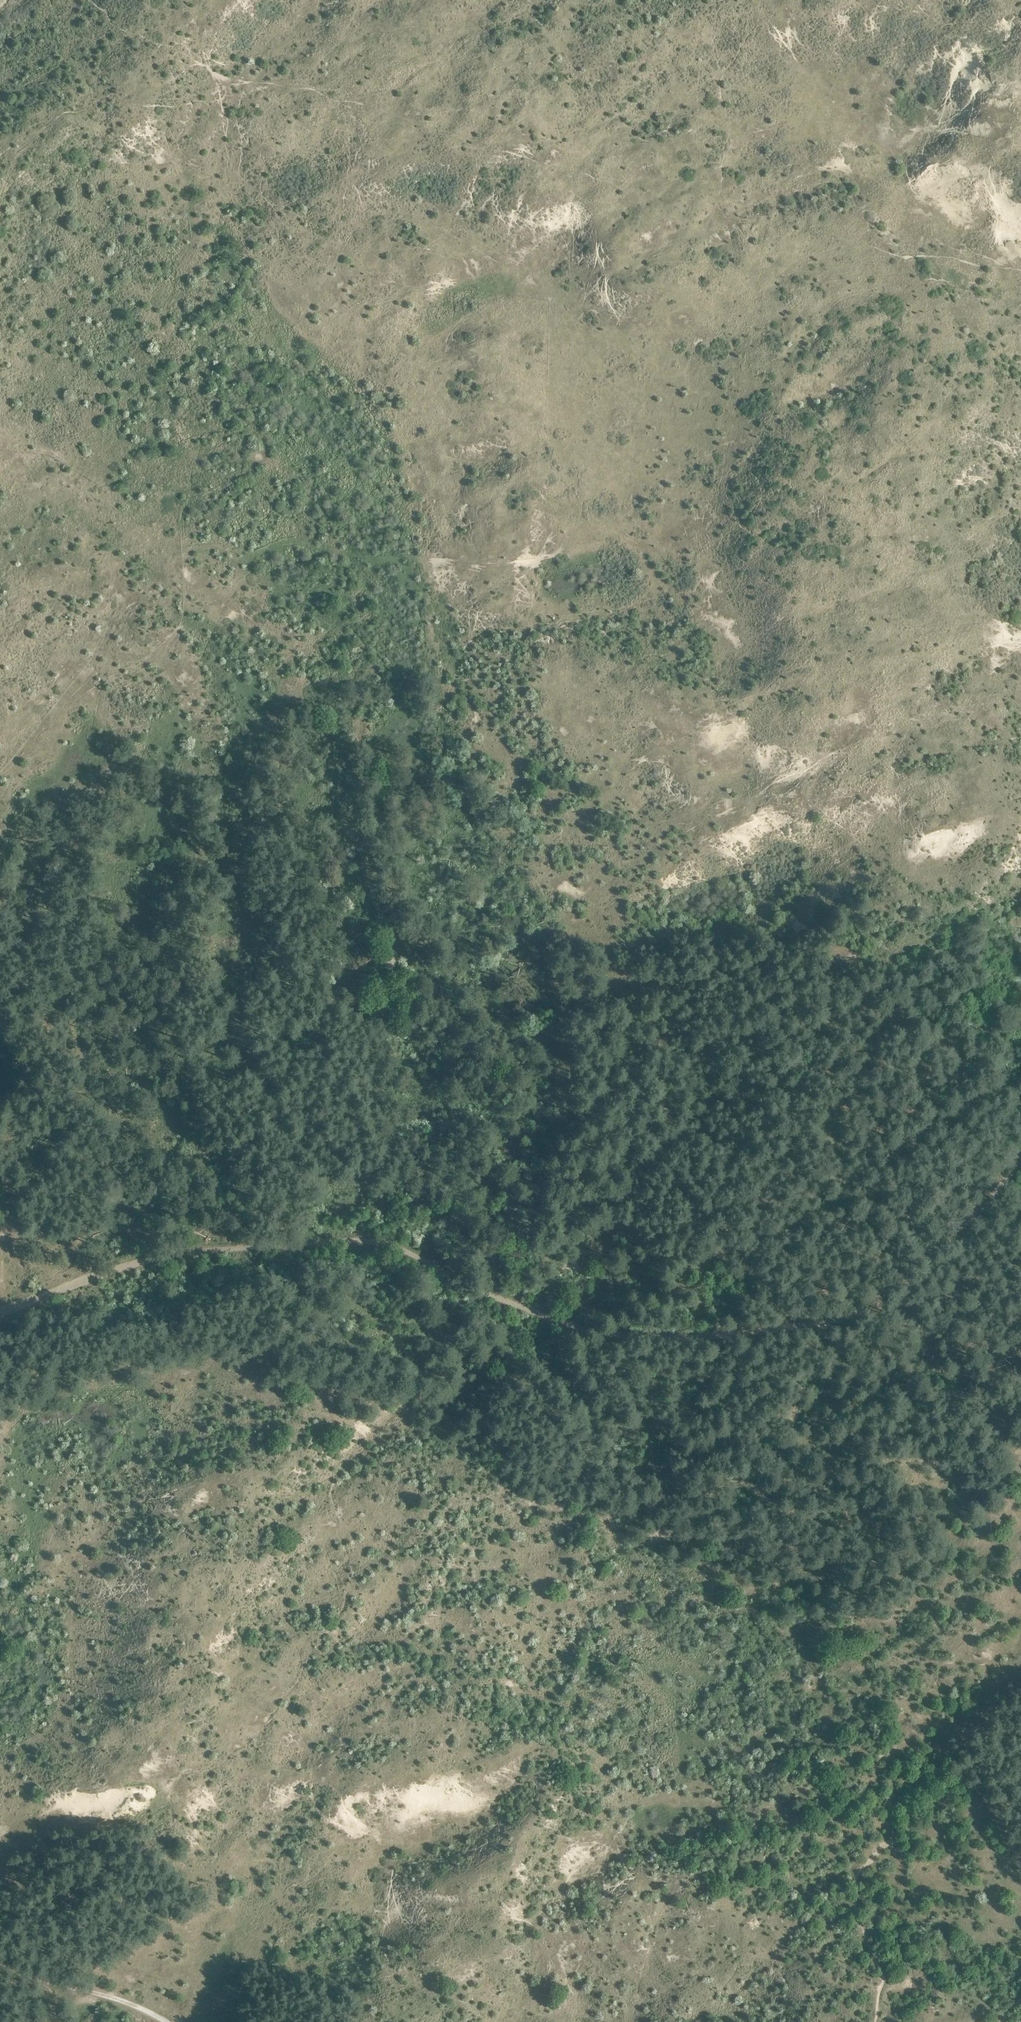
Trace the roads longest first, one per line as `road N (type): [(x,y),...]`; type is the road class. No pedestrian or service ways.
road 1 (track): [(0,1308),(175,1253),(318,1242),(393,1248),(597,1332),(651,1338),(793,1326),(844,1315),(887,1286),(984,1204),(1020,1158)]
road 2 (track): [(0,1957),(168,2021)]

